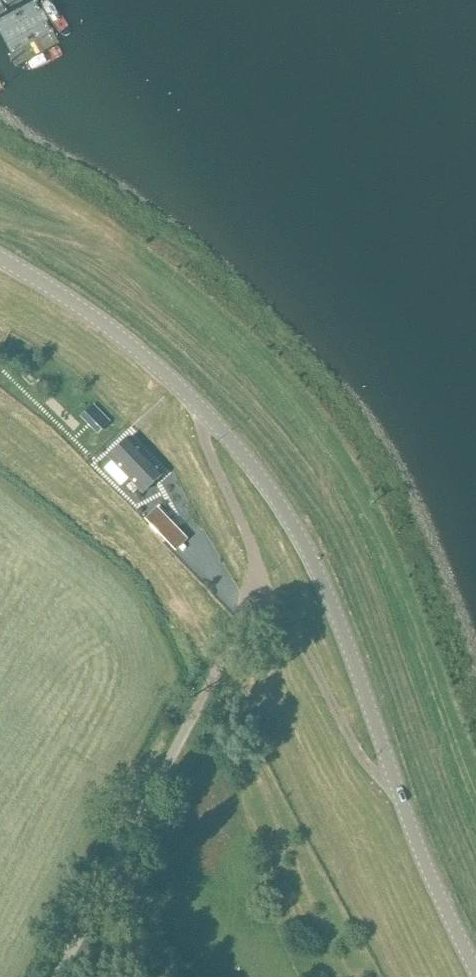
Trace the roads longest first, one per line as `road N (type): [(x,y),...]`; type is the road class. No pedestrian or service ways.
road 1 (unclassified): [(57,976),(265,584)]
road 2 (unclassified): [(400,788),(314,556),(207,414)]
road 3 (unclassified): [(207,414),(115,331),(0,257)]
road 4 (unclassified): [(400,788),(367,763),(265,584)]
road 5 (unclassified): [(475,969),(400,788)]
road 6 (unclassified): [(265,584),(209,447),(207,414)]

